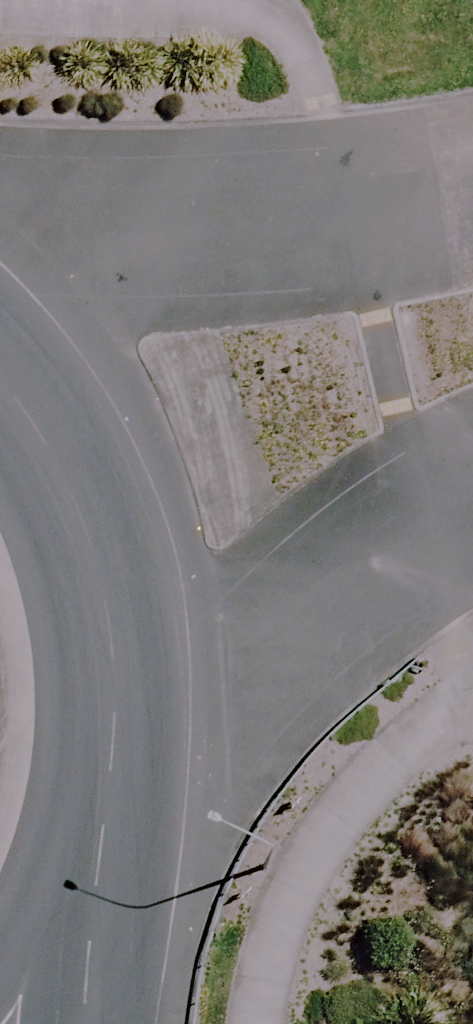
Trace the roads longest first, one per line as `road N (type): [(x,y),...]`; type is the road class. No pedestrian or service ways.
road 1 (secondary): [(0,274),(472,209)]
road 2 (secondary): [(472,544),(114,749)]
road 3 (primary): [(0,377),(71,492),(109,618),(114,749)]
road 4 (primary): [(114,749),(101,827),(76,902)]
road 5 (primary): [(76,902),(4,1023)]
road 6 (primary): [(76,902),(78,1023)]

